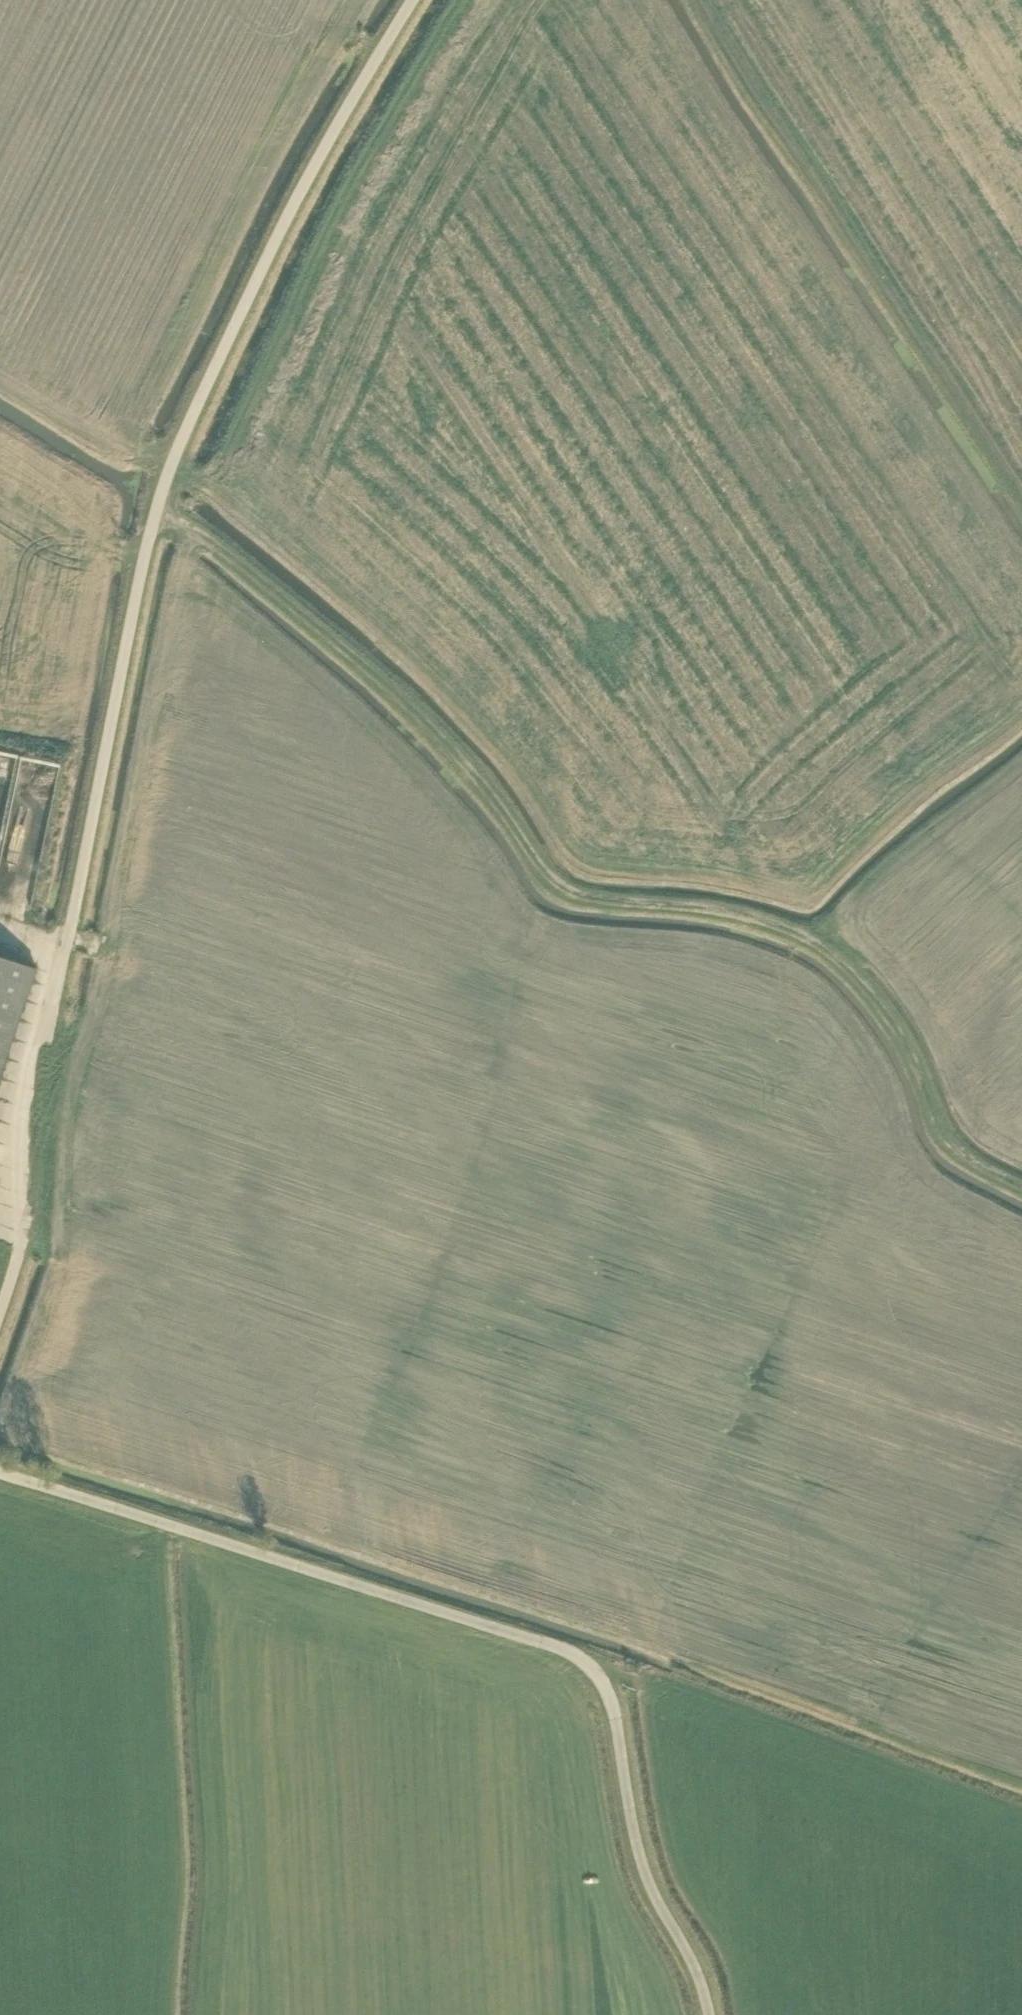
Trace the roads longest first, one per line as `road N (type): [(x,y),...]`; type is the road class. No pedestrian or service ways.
road 1 (track): [(159,517),(194,531),(421,717),(485,784),(550,876),(572,891),(821,942),(861,981),(904,1044),(955,1149),(1021,1188)]
road 2 (unclassified): [(159,517),(290,219),(416,0)]

